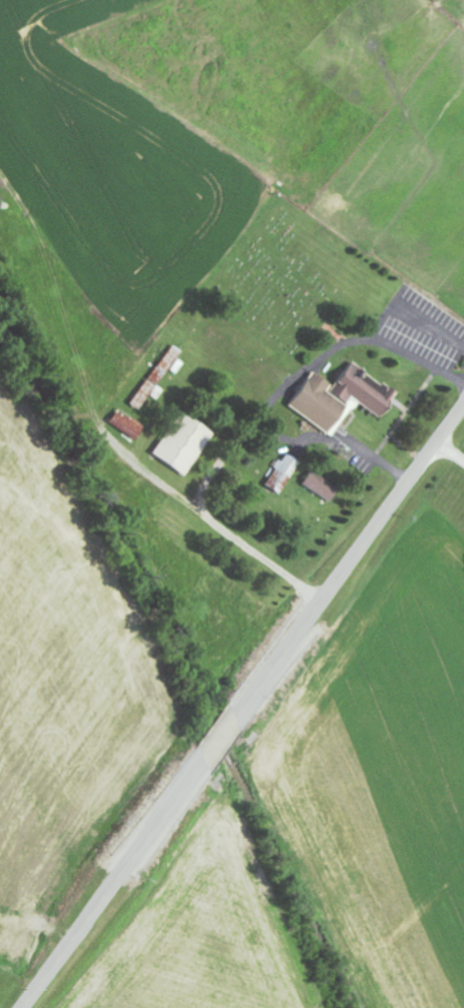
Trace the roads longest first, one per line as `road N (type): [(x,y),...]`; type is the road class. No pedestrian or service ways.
road 1 (tertiary): [(238,719),(463,405)]
road 2 (tertiary): [(22,1007),(204,763)]

